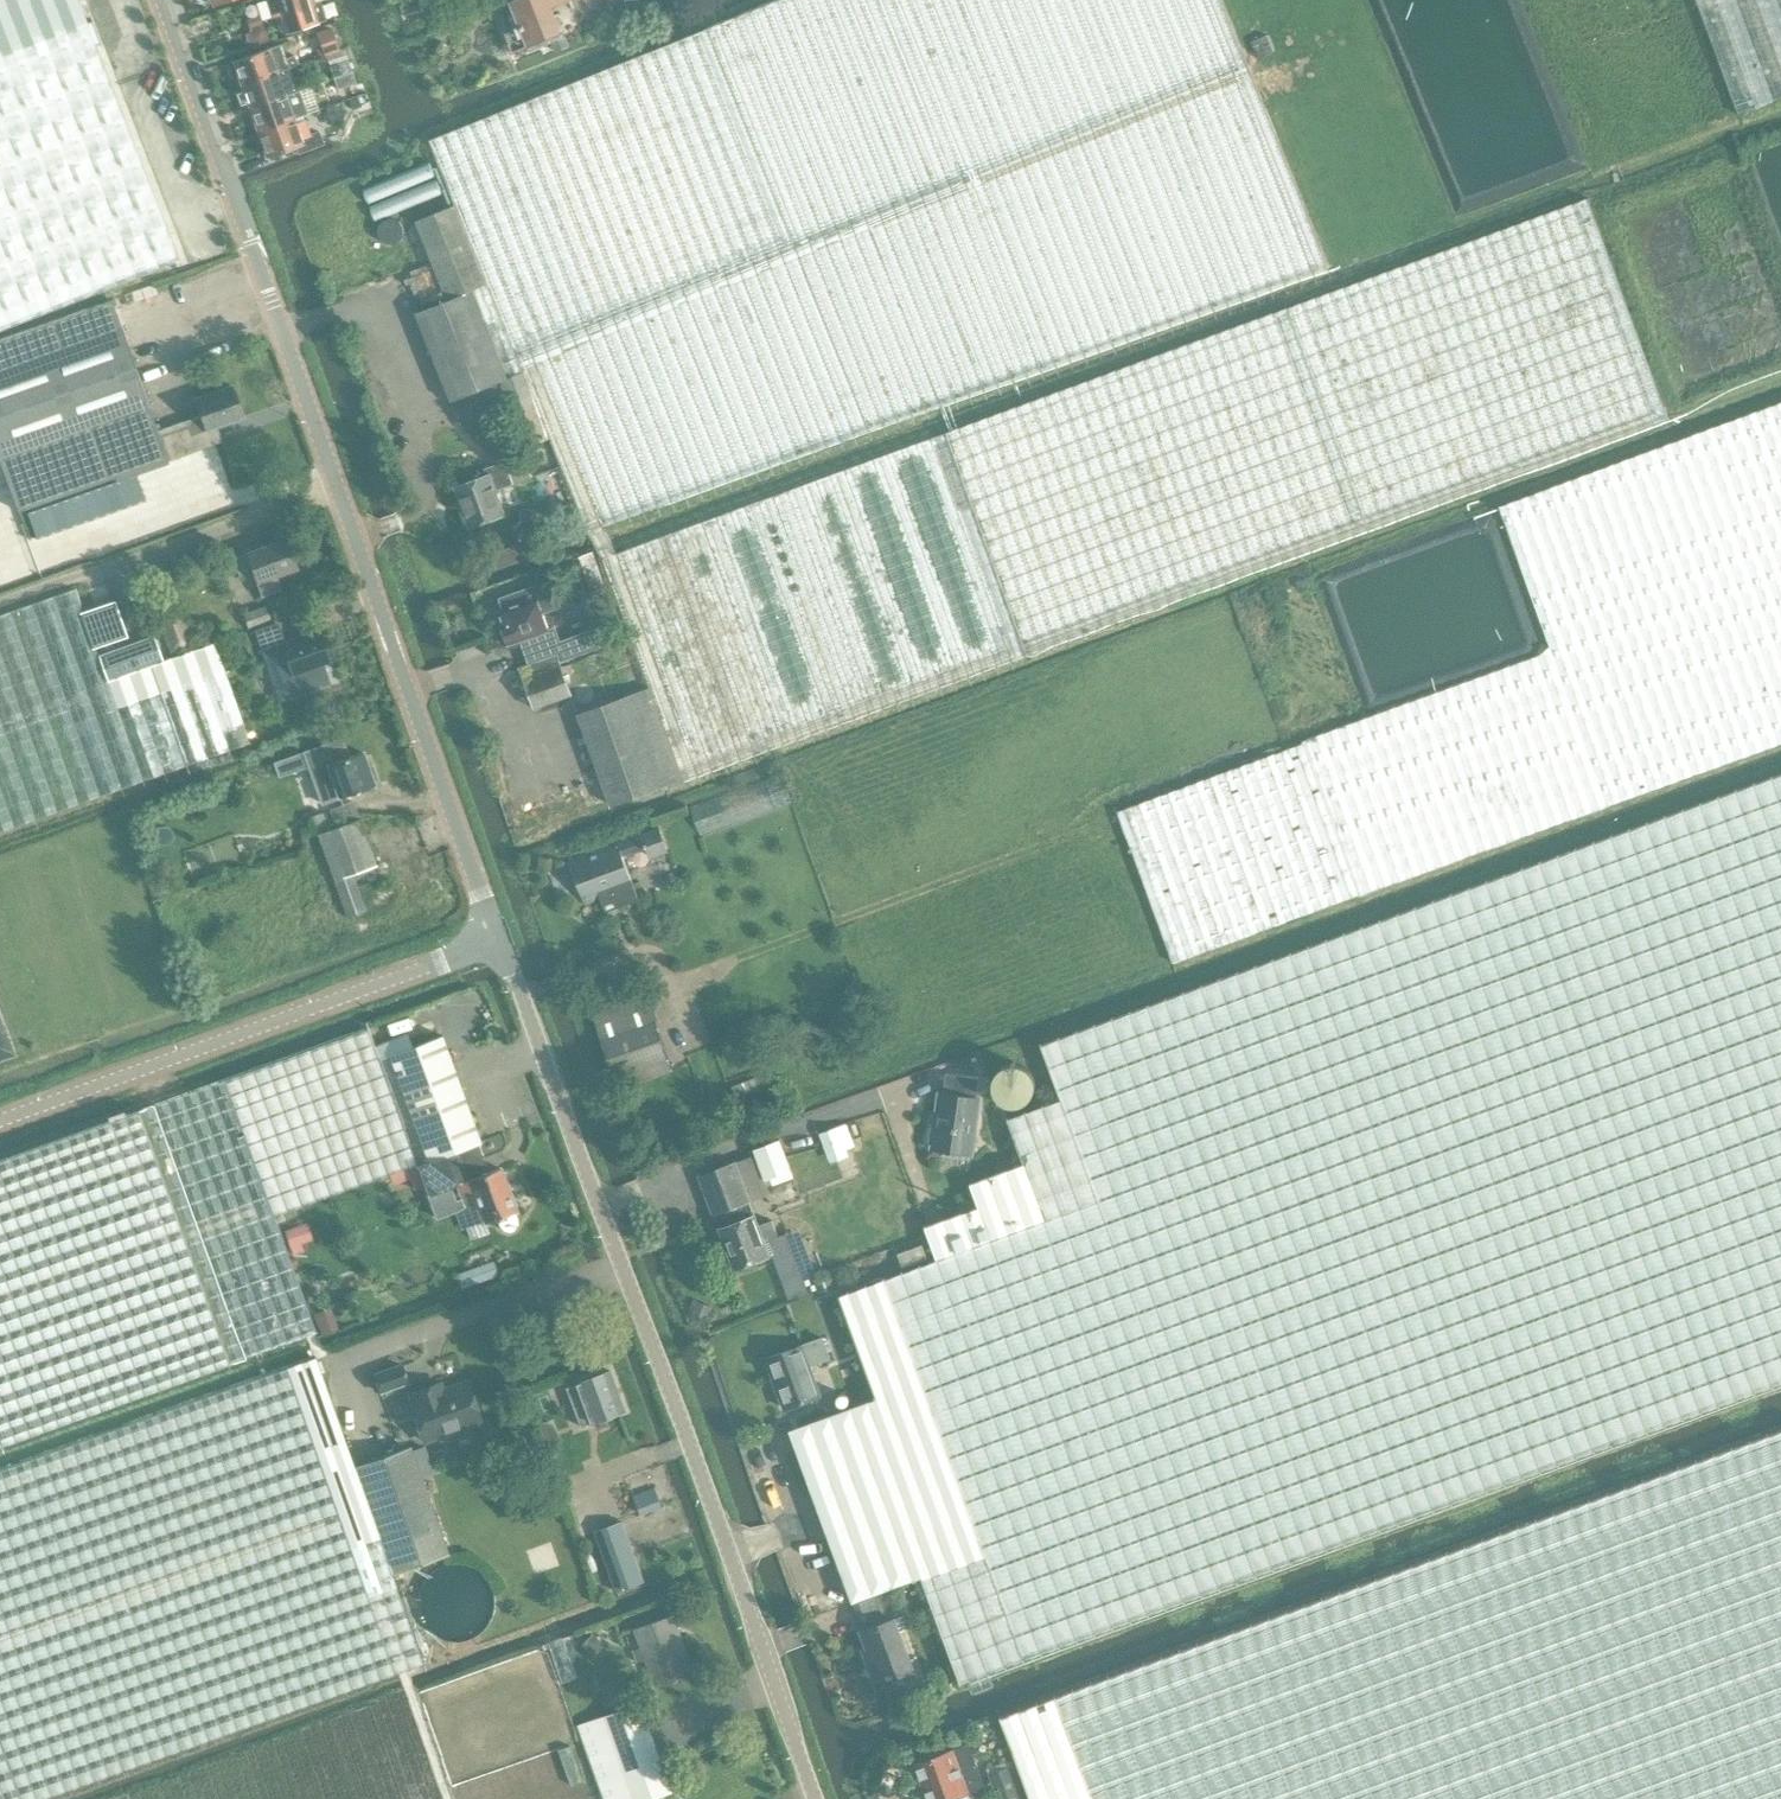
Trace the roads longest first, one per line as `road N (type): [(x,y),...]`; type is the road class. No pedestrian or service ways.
road 1 (unclassified): [(822,1798),(501,943)]
road 2 (unclassified): [(501,943),(236,208)]
road 3 (unclassified): [(0,1122),(501,943)]
road 4 (residential): [(236,208),(161,0)]

